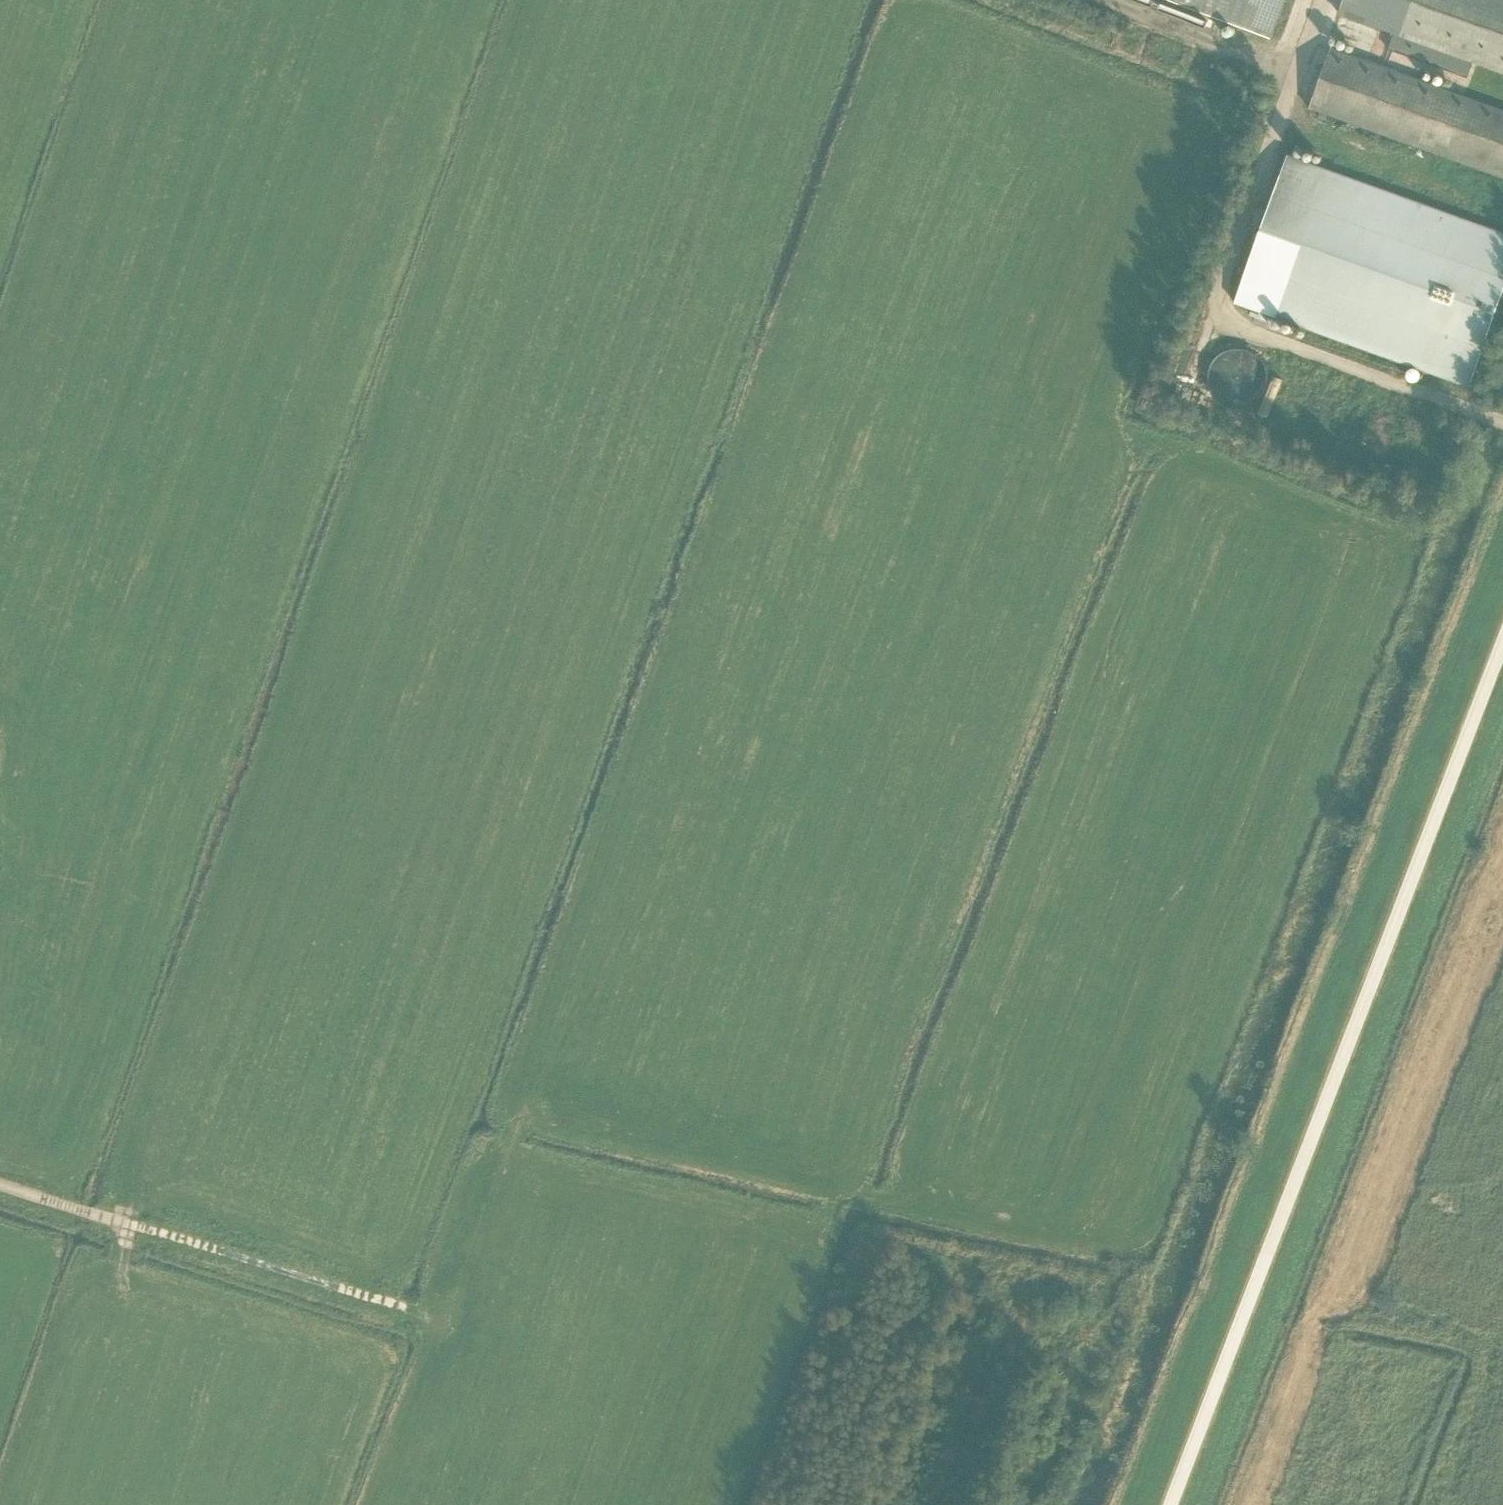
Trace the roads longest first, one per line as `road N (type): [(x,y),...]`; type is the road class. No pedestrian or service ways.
road 1 (unclassified): [(1176,1504),(1502,647)]

